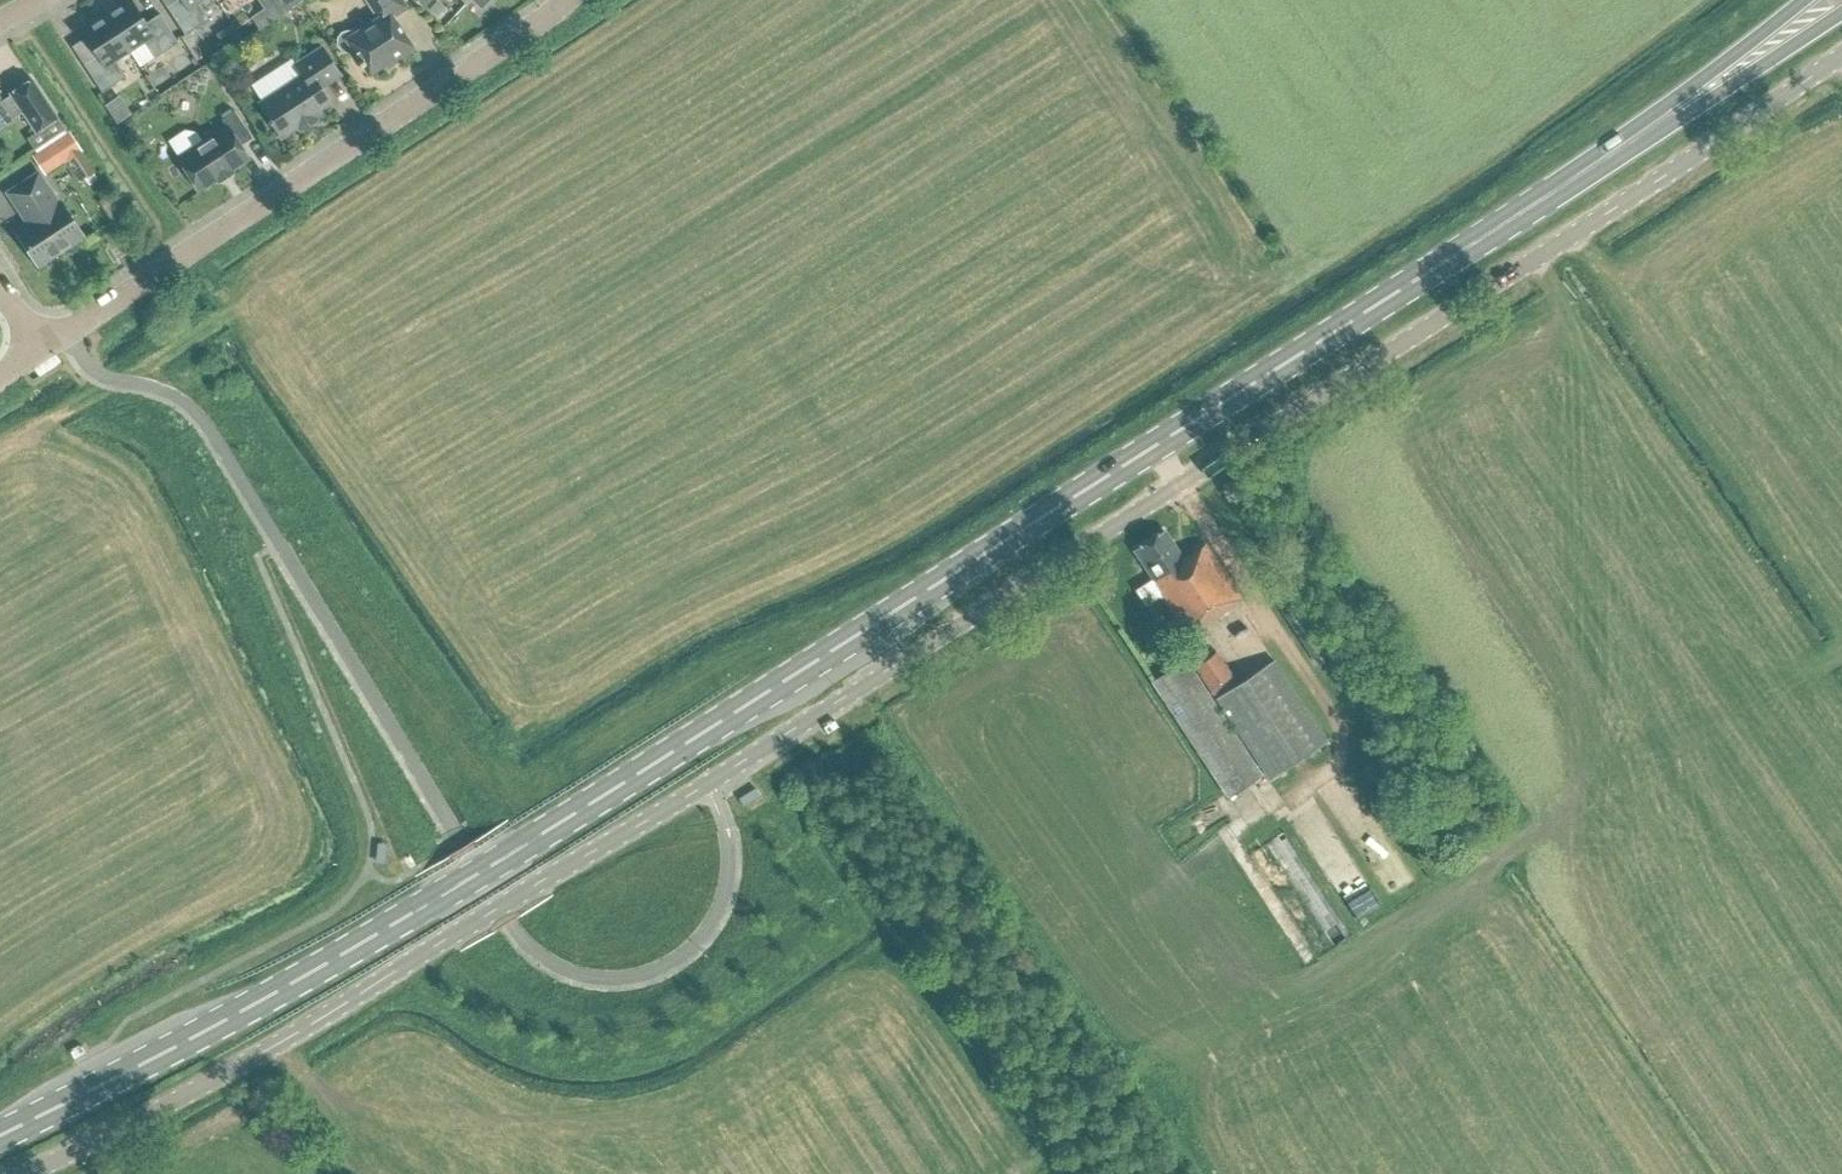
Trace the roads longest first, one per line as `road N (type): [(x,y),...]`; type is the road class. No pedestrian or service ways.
road 1 (unclassified): [(24,1173),(258,1054),(703,785),(1841,54)]
road 2 (primary): [(1413,280),(441,894),(191,1037),(0,1134)]
road 3 (residential): [(41,350),(567,0)]
road 4 (primary): [(1413,280),(1671,113)]
road 5 (primary): [(1671,113),(1687,113),(1841,12)]
road 6 (primary): [(1802,0),(1677,96),(1671,113)]

